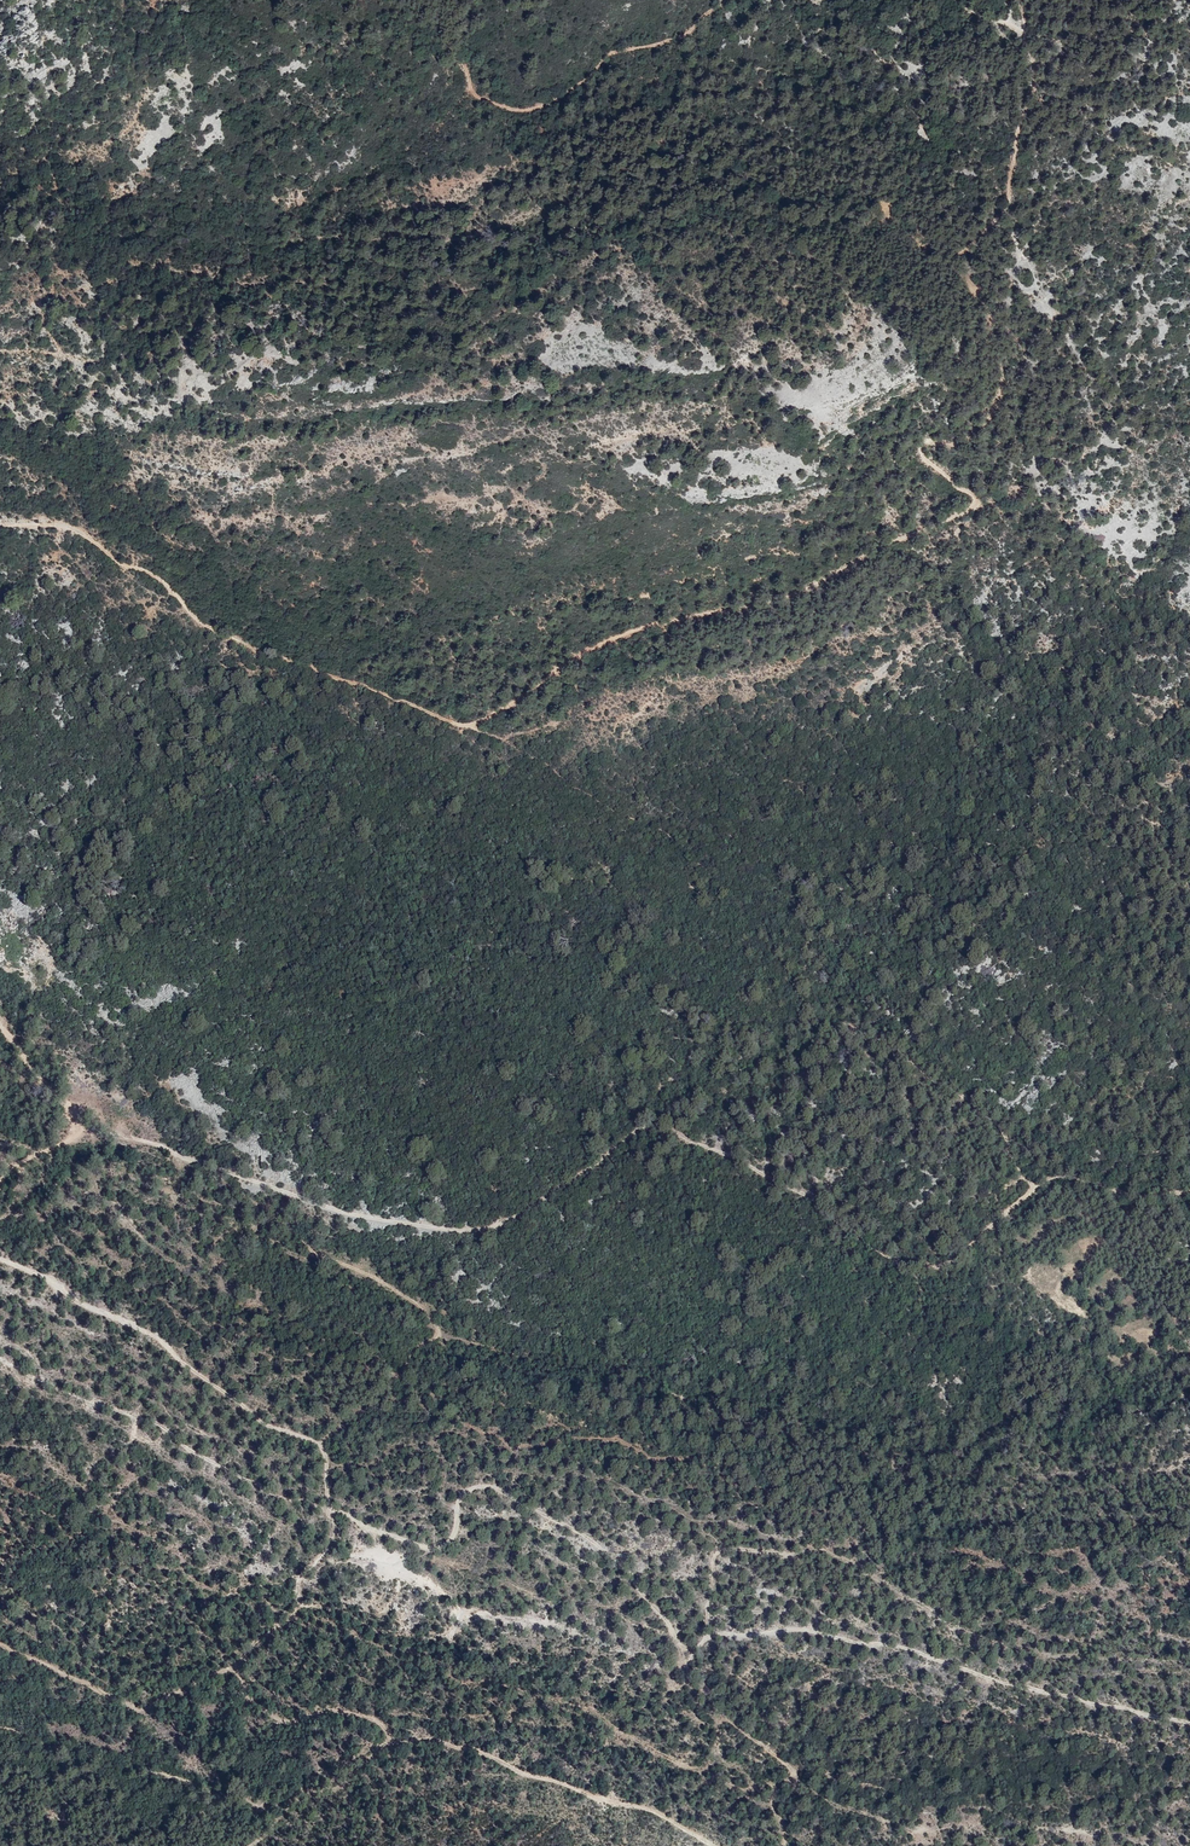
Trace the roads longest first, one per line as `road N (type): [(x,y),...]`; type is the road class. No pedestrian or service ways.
road 1 (track): [(0,523),(78,534),(210,631),(468,727),(506,707),(558,652),(627,625),(790,593),(985,507),(919,453),(929,441),(952,442),(985,423),(1001,377),(967,283),(1008,206),(1031,42),(1010,23),(945,0)]
road 2 (track): [(0,1031),(64,1096),(84,1131),(154,1146),(350,1216),(437,1233),(496,1225),(621,1138),(657,1127),(787,1186),(906,1263),(955,1258),(1034,1184),(1085,1176),(1144,1192),(1189,1189)]
road 3 (track): [(343,1512),(429,1551),(453,1540),(452,1509),(471,1488),(514,1493),(546,1522),(617,1555),(690,1649),(744,1632),(835,1632),(1189,1723)]
road 4 (track): [(0,1260),(50,1280),(69,1299),(130,1322),(228,1398),(317,1443),(343,1512)]
road 5 (track): [(727,0),(666,44),(611,53),(565,97),(516,111),(475,94),(463,61),(425,19),(424,0)]

